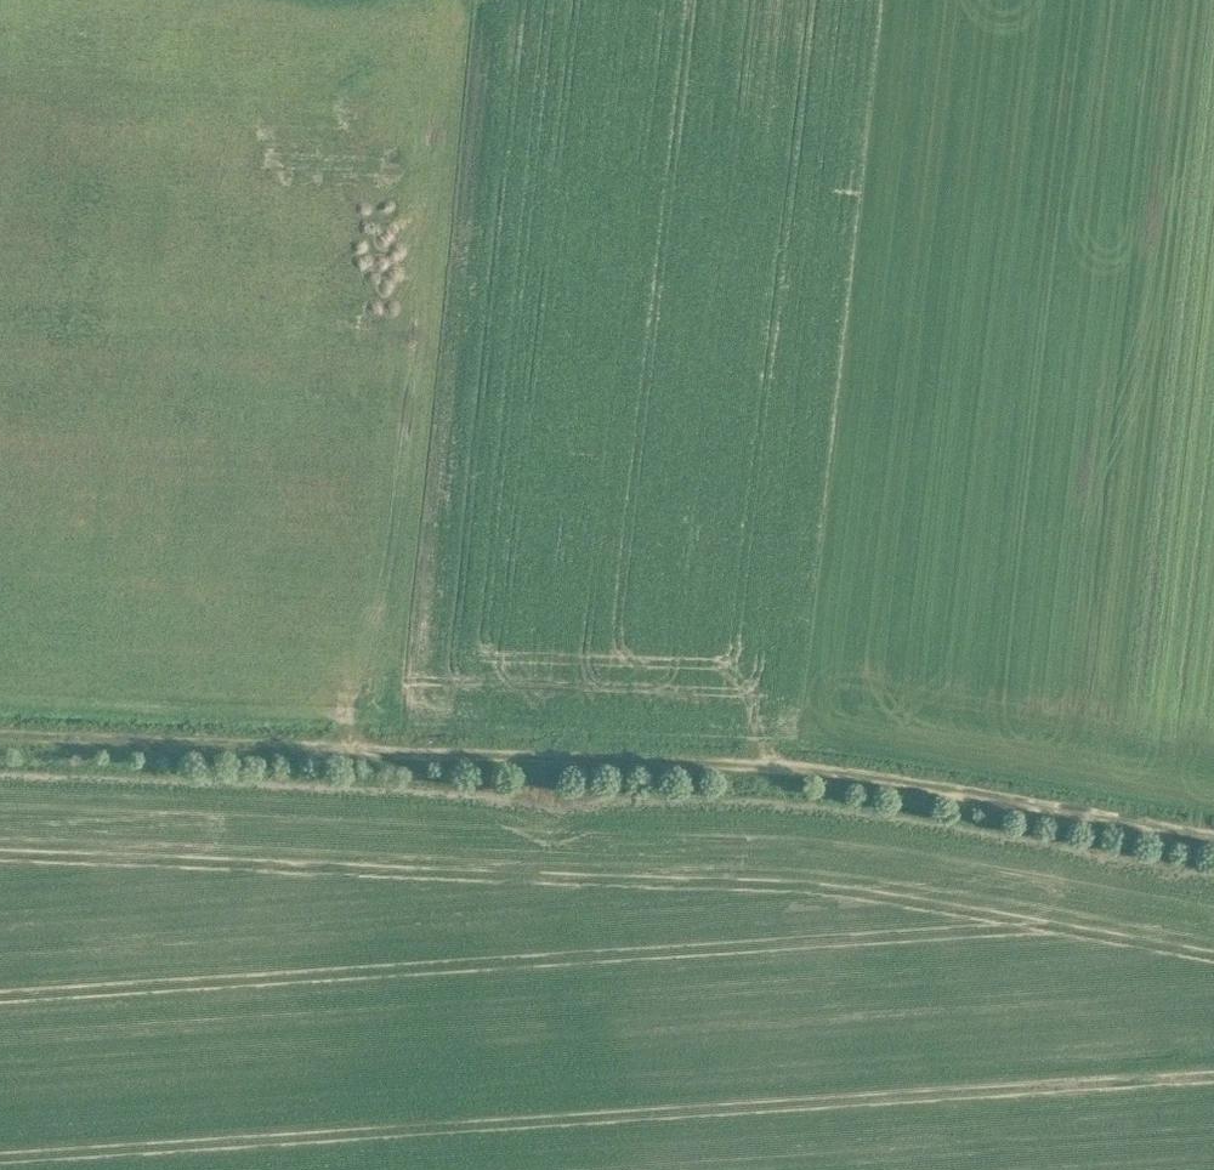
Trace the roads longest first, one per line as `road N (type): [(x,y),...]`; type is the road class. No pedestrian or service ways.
road 1 (track): [(0,736),(835,772),(1213,841)]

